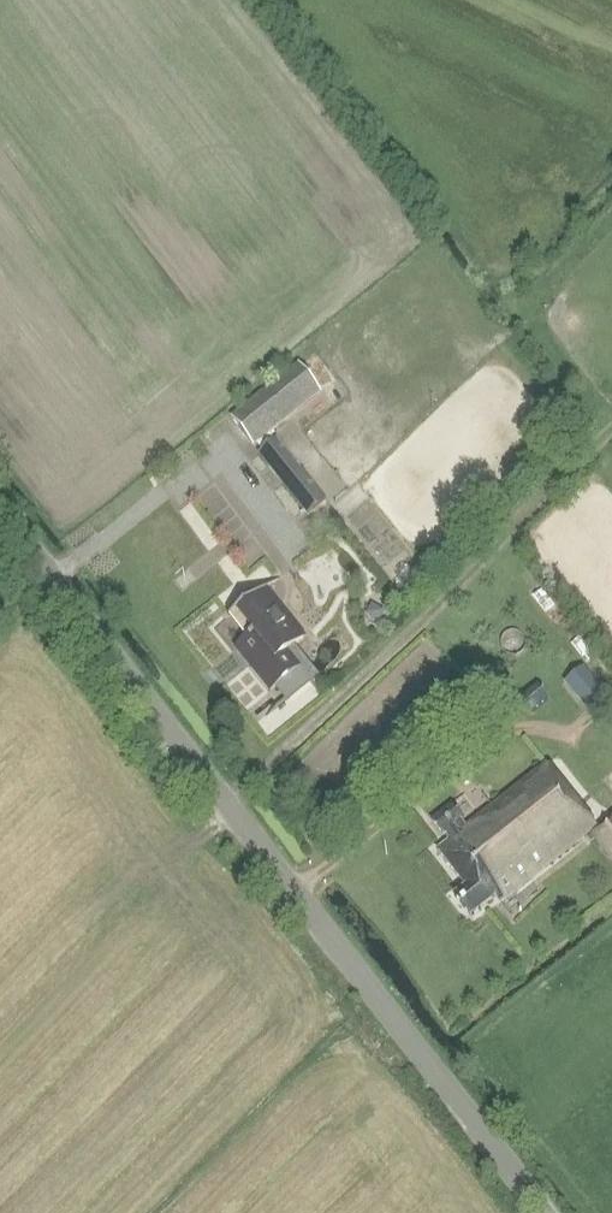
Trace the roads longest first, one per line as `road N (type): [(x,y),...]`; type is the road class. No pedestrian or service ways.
road 1 (tertiary): [(545,1212),(0,513)]
road 2 (track): [(294,891),(502,733),(561,733)]

